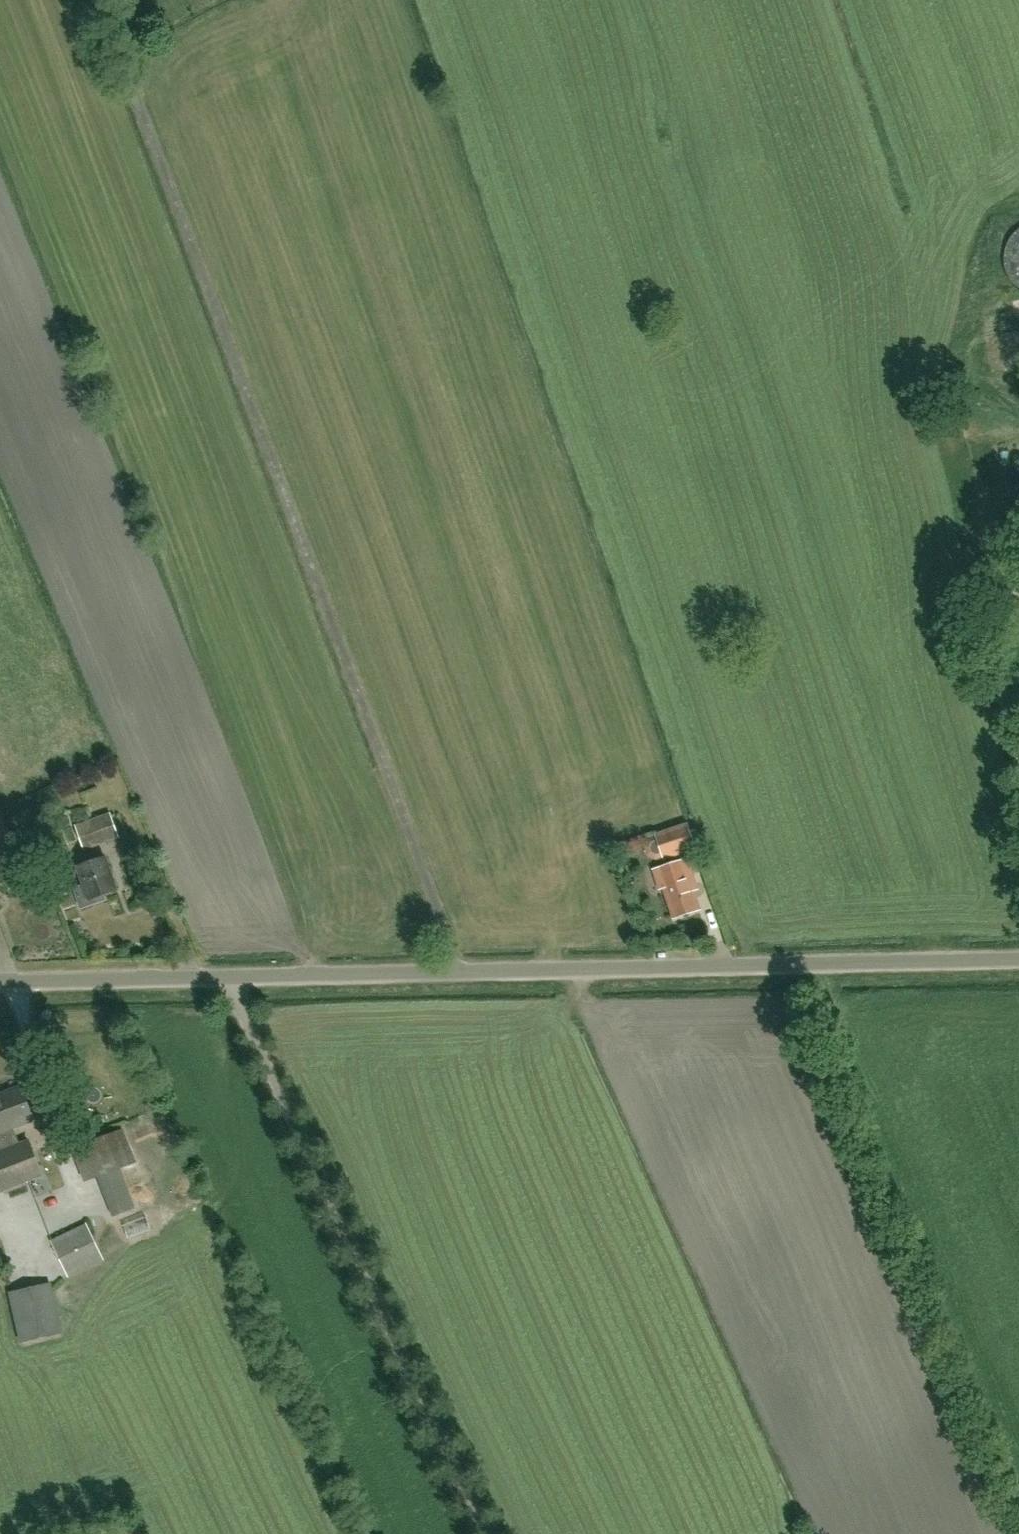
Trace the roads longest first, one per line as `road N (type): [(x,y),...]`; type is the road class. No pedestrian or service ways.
road 1 (unclassified): [(0,983),(1018,960)]

